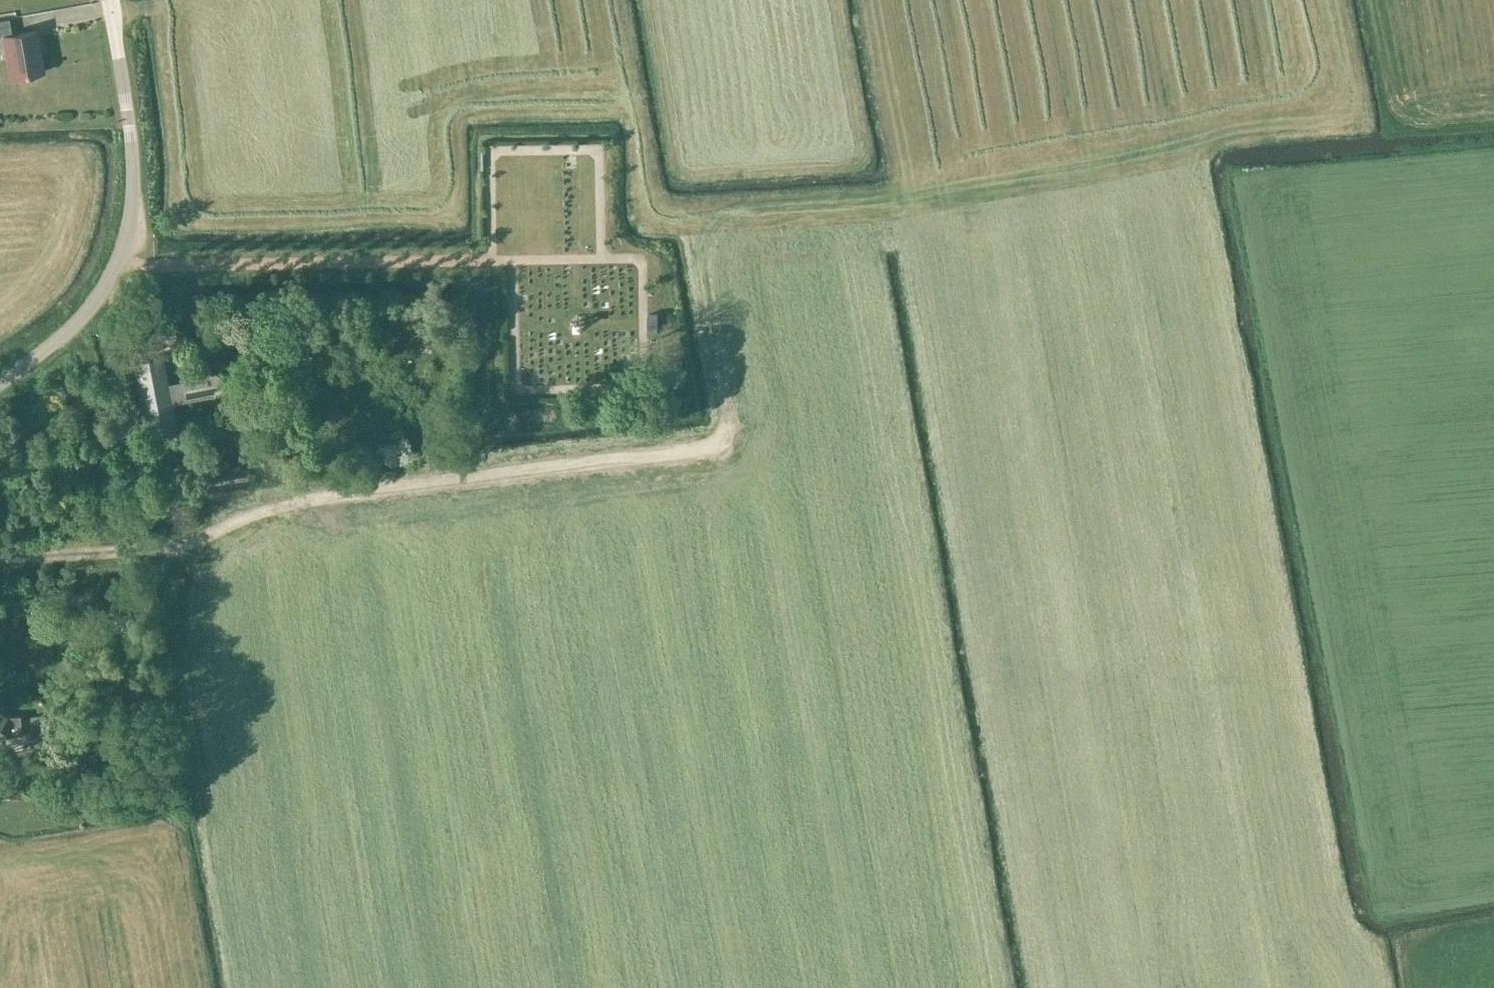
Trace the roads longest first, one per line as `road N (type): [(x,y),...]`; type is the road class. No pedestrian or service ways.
road 1 (unclassified): [(0,383),(89,309),(123,245),(133,165),(109,0)]

